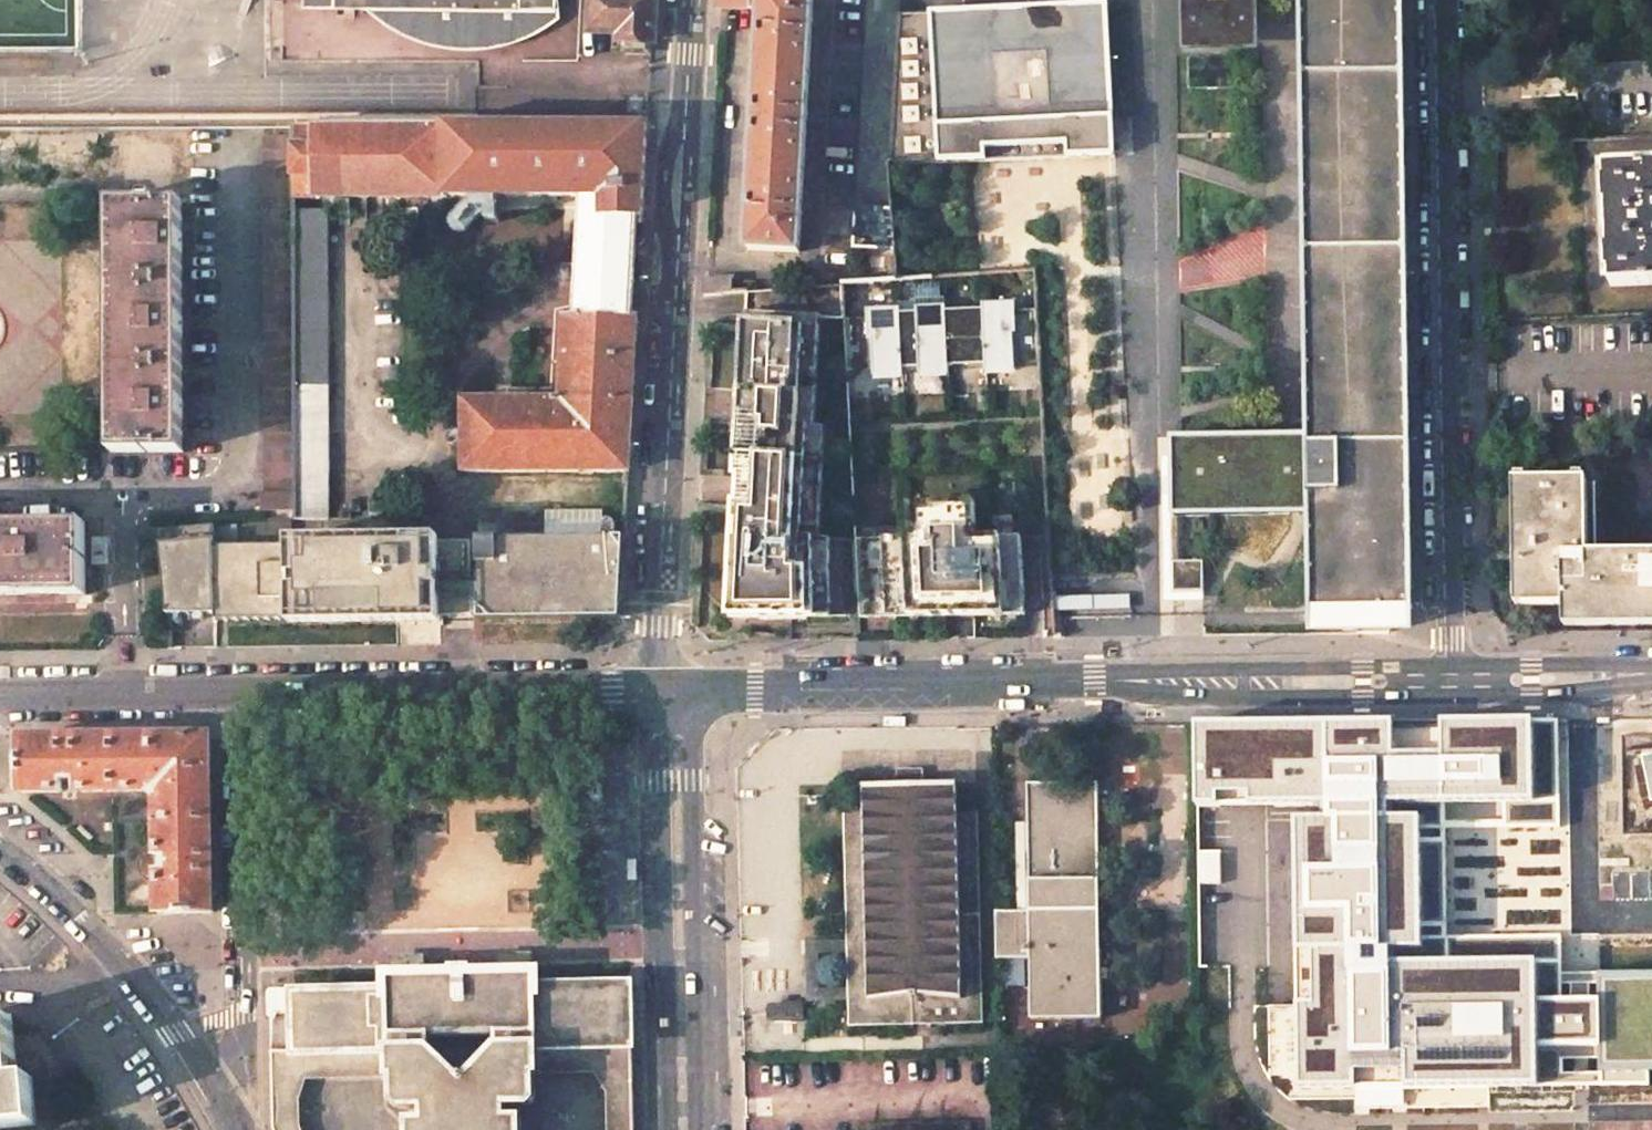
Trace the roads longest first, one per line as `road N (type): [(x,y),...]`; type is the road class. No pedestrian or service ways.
road 1 (residential): [(0,849),(82,925),(241,1117),(241,690)]
road 2 (residential): [(689,0),(659,626),(667,687)]
road 3 (residential): [(1454,665),(1444,0)]
road 4 (tertiary): [(667,687),(686,1129)]
road 5 (tertiary): [(1100,681),(667,687)]
road 6 (residential): [(667,687),(241,690)]
road 7 (tertiary): [(1100,681),(1243,699),(1455,696)]
road 8 (tertiary): [(1454,665),(1151,672),(1100,681)]
road 9 (tertiary): [(1455,696),(1562,695),(1651,680)]
road 10 (tertiary): [(1651,670),(1454,665)]
road 11 (residential): [(241,690),(59,692)]

